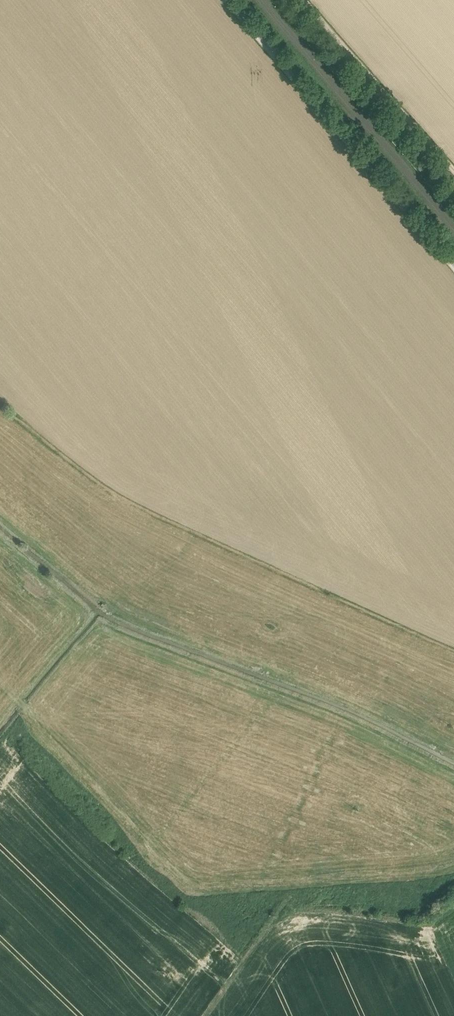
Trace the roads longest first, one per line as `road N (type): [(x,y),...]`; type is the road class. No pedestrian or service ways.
road 1 (unclassified): [(453,267),(228,0)]
road 2 (track): [(453,173),(302,0)]

